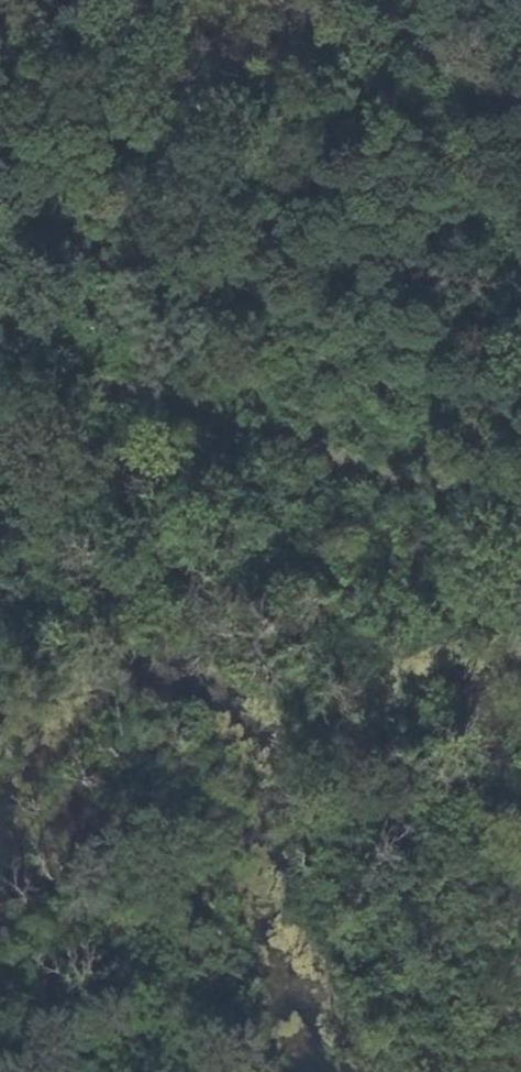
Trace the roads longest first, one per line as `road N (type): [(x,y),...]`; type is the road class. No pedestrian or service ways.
road 1 (track): [(0,345),(520,511)]

